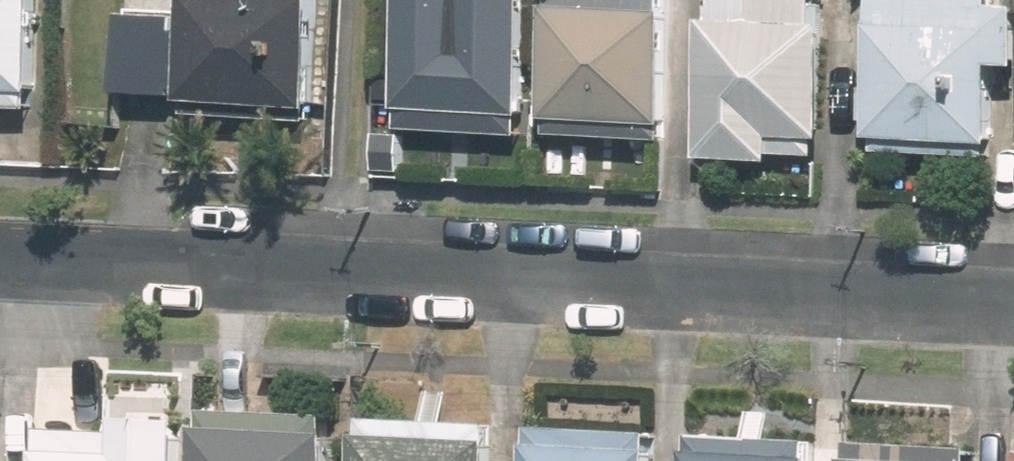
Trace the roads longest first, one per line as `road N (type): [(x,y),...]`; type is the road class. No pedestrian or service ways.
road 1 (residential): [(0,263),(1013,311)]

